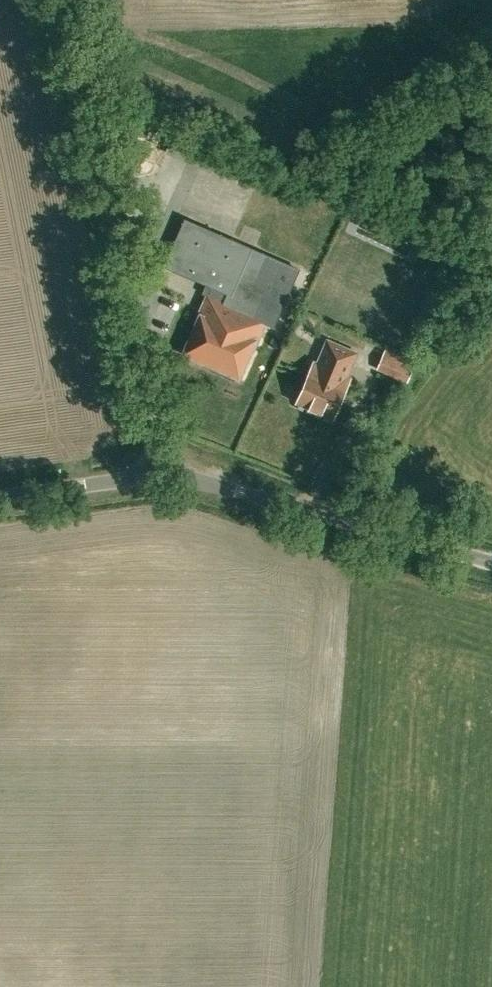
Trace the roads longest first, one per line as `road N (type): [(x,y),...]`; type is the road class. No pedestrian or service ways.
road 1 (unclassified): [(158,476),(64,0)]
road 2 (unclassified): [(491,563),(158,476)]
road 3 (unclassified): [(0,498),(158,476)]

